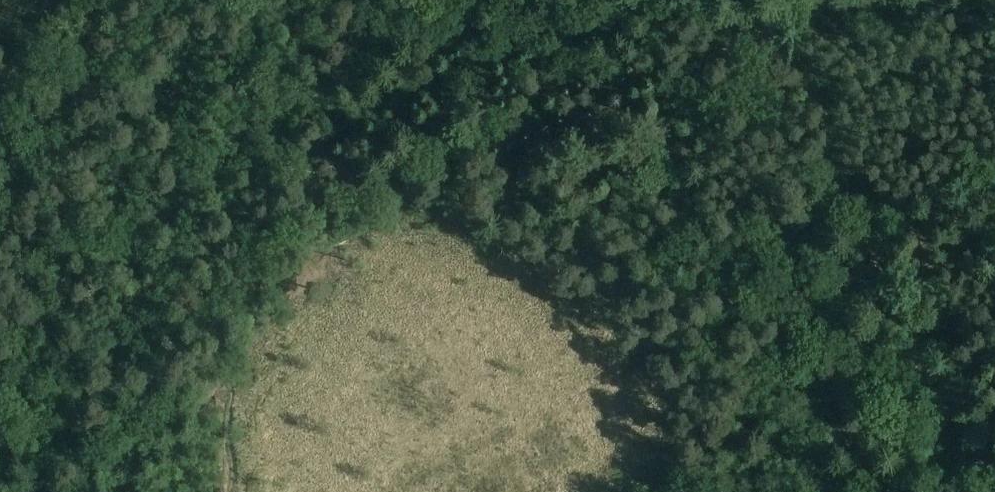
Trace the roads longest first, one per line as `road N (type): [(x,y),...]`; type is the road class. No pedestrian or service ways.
road 1 (track): [(755,0),(822,125),(911,357)]
road 2 (track): [(0,221),(113,0)]
road 3 (track): [(911,357),(970,491)]

